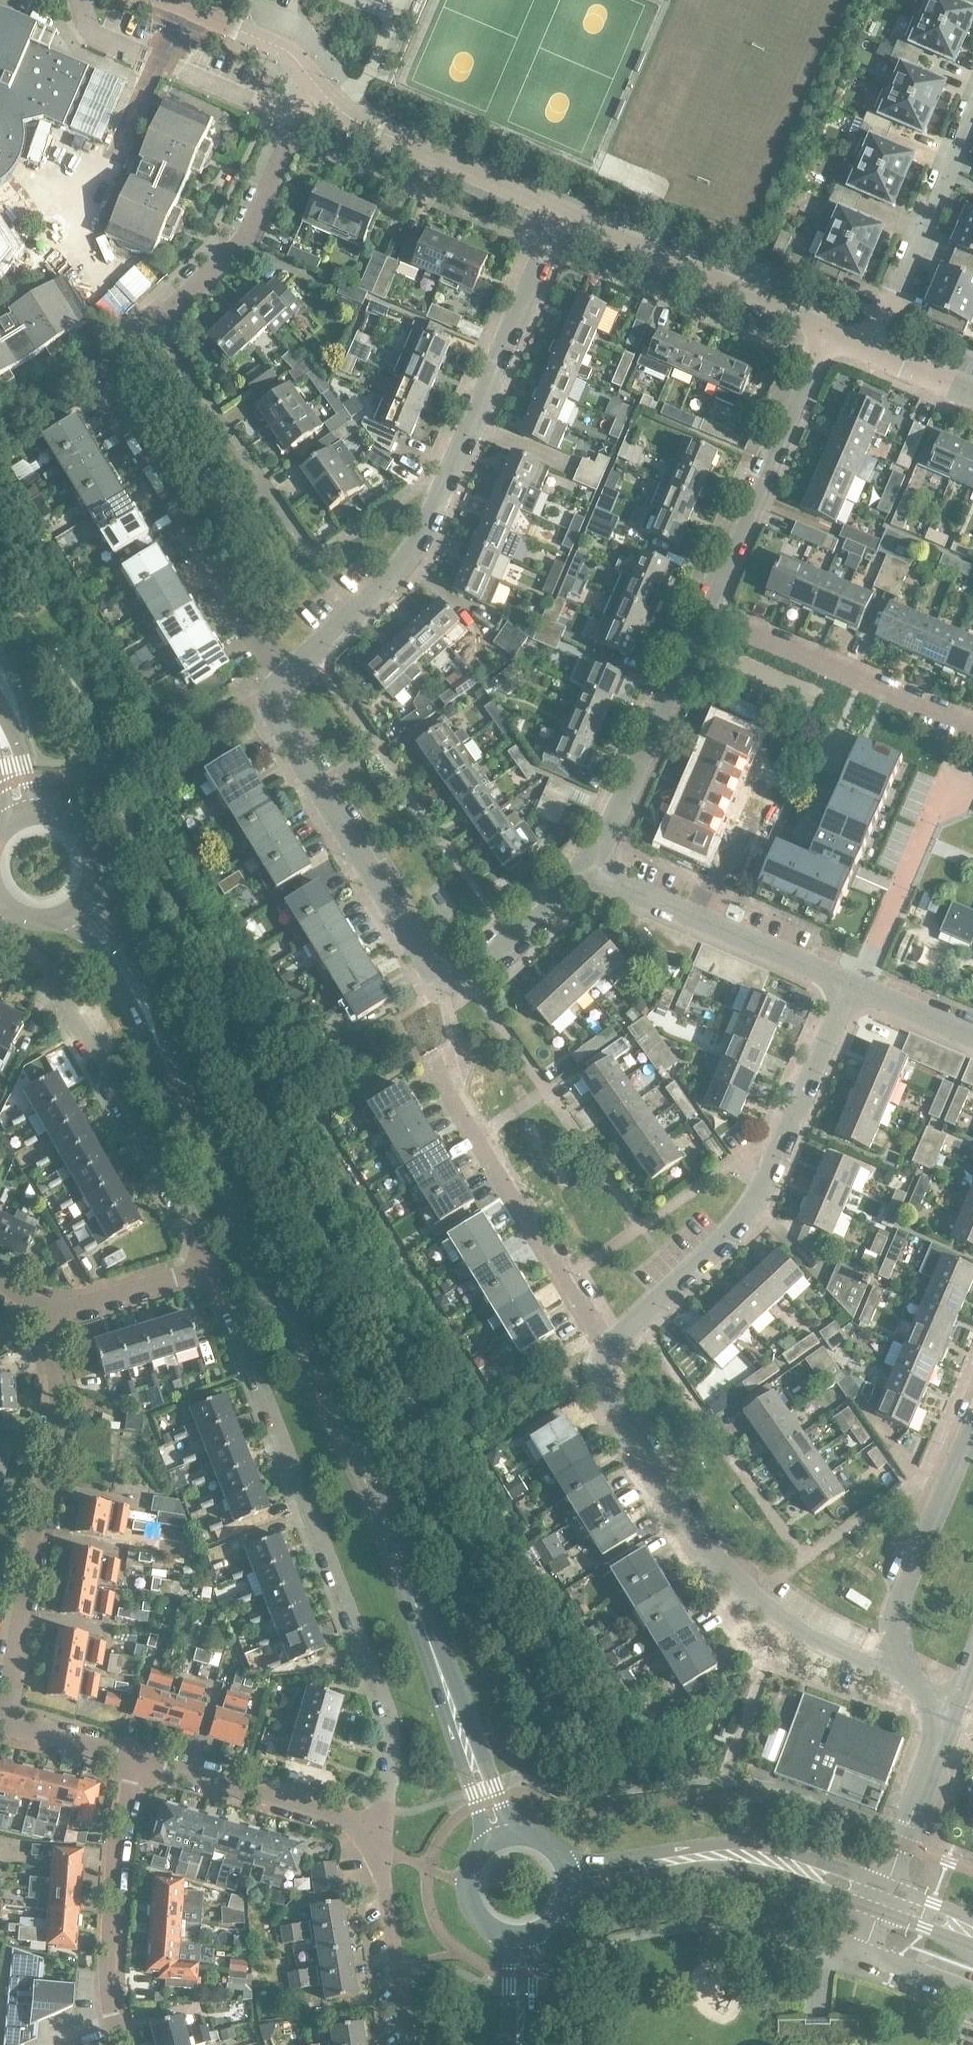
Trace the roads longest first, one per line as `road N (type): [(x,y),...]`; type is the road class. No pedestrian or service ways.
road 1 (secondary): [(429,1642),(350,1446),(167,1070)]
road 2 (residential): [(383,1831),(386,1706),(212,1265)]
road 3 (residential): [(280,681),(392,580),(421,540),(563,211)]
road 4 (residential): [(584,865),(471,970),(437,973),(277,718),(272,696),(280,681)]
road 5 (residential): [(915,1682),(784,1619),(710,1554),(600,1382),(597,1362),(606,1349)]
road 6 (residential): [(606,1349),(764,1202),(855,985)]
road 7 (residential): [(0,1721),(58,1404),(37,1318)]
road 8 (tertiary): [(886,1886),(754,1843),(561,1859)]
road 9 (residential): [(280,681),(111,396)]
road 10 (residential): [(212,1265),(49,979)]
road 11 (tertiary): [(566,1900),(590,1887),(739,1869),(878,1910)]
road 12 (residential): [(606,1349),(441,1074)]
road 13 (residential): [(706,611),(824,330)]
road 14 (residential): [(855,985),(584,865)]
road 15 (residential): [(156,325),(246,239),(303,109),(323,94)]
road 16 (residential): [(119,2044),(111,2019),(108,1883),(136,1757)]
road 17 (residential): [(972,723),(706,611)]
road 18 (residential): [(972,1411),(898,1603),(898,1644),(915,1682)]
road 19 (residential): [(824,330),(563,211)]
road 20 (residential): [(584,865),(622,808),(706,611)]
road 21 (residential): [(563,211),(363,125),(323,94)]
road 22 (residential): [(383,1831),(136,1757)]
road 23 (residential): [(870,349),(972,115)]
road 24 (residential): [(945,779),(855,985)]
road 25 (secondary): [(522,1834),(502,1808),(440,1648),(429,1642)]
road 26 (secondary): [(429,1642),(425,1654),(480,1815),(482,1848)]
road 27 (residential): [(410,2044),(382,1872),(383,1831)]
road 28 (secondary): [(167,1070),(172,1059),(153,993),(89,894)]
road 29 (secondary): [(54,919),(107,961),(156,1064),(167,1070)]
road 30 (unclassified): [(323,94),(284,49),(169,0)]
road 31 (residential): [(37,1318),(212,1265)]
road 32 (unclassified): [(886,1886),(946,1719)]
road 33 (residential): [(136,1757),(0,1724)]
road 34 (residential): [(972,1035),(855,985)]

